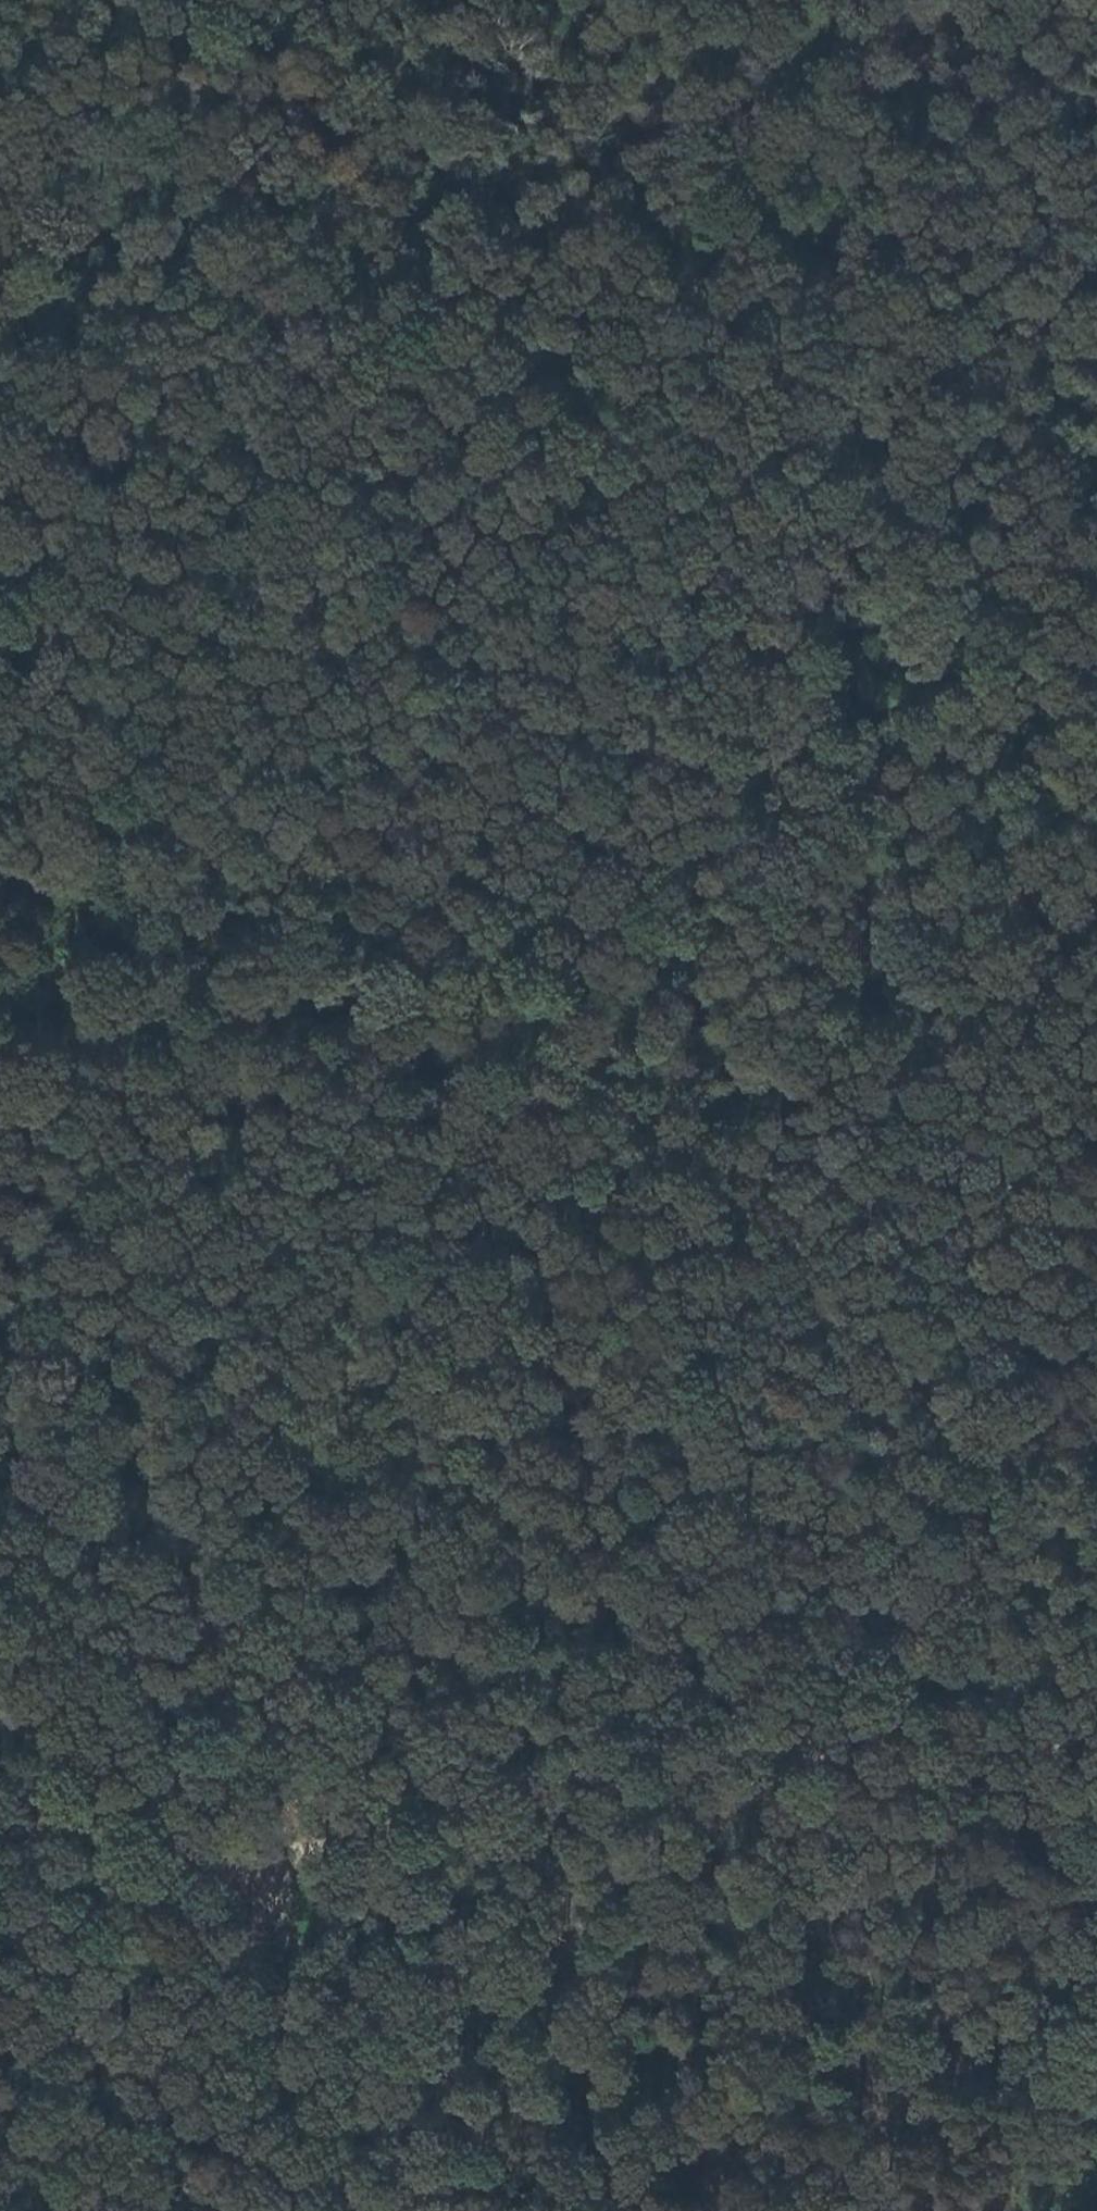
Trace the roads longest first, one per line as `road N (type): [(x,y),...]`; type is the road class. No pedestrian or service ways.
road 1 (track): [(0,1923),(552,1777),(771,1748),(1096,1747)]

